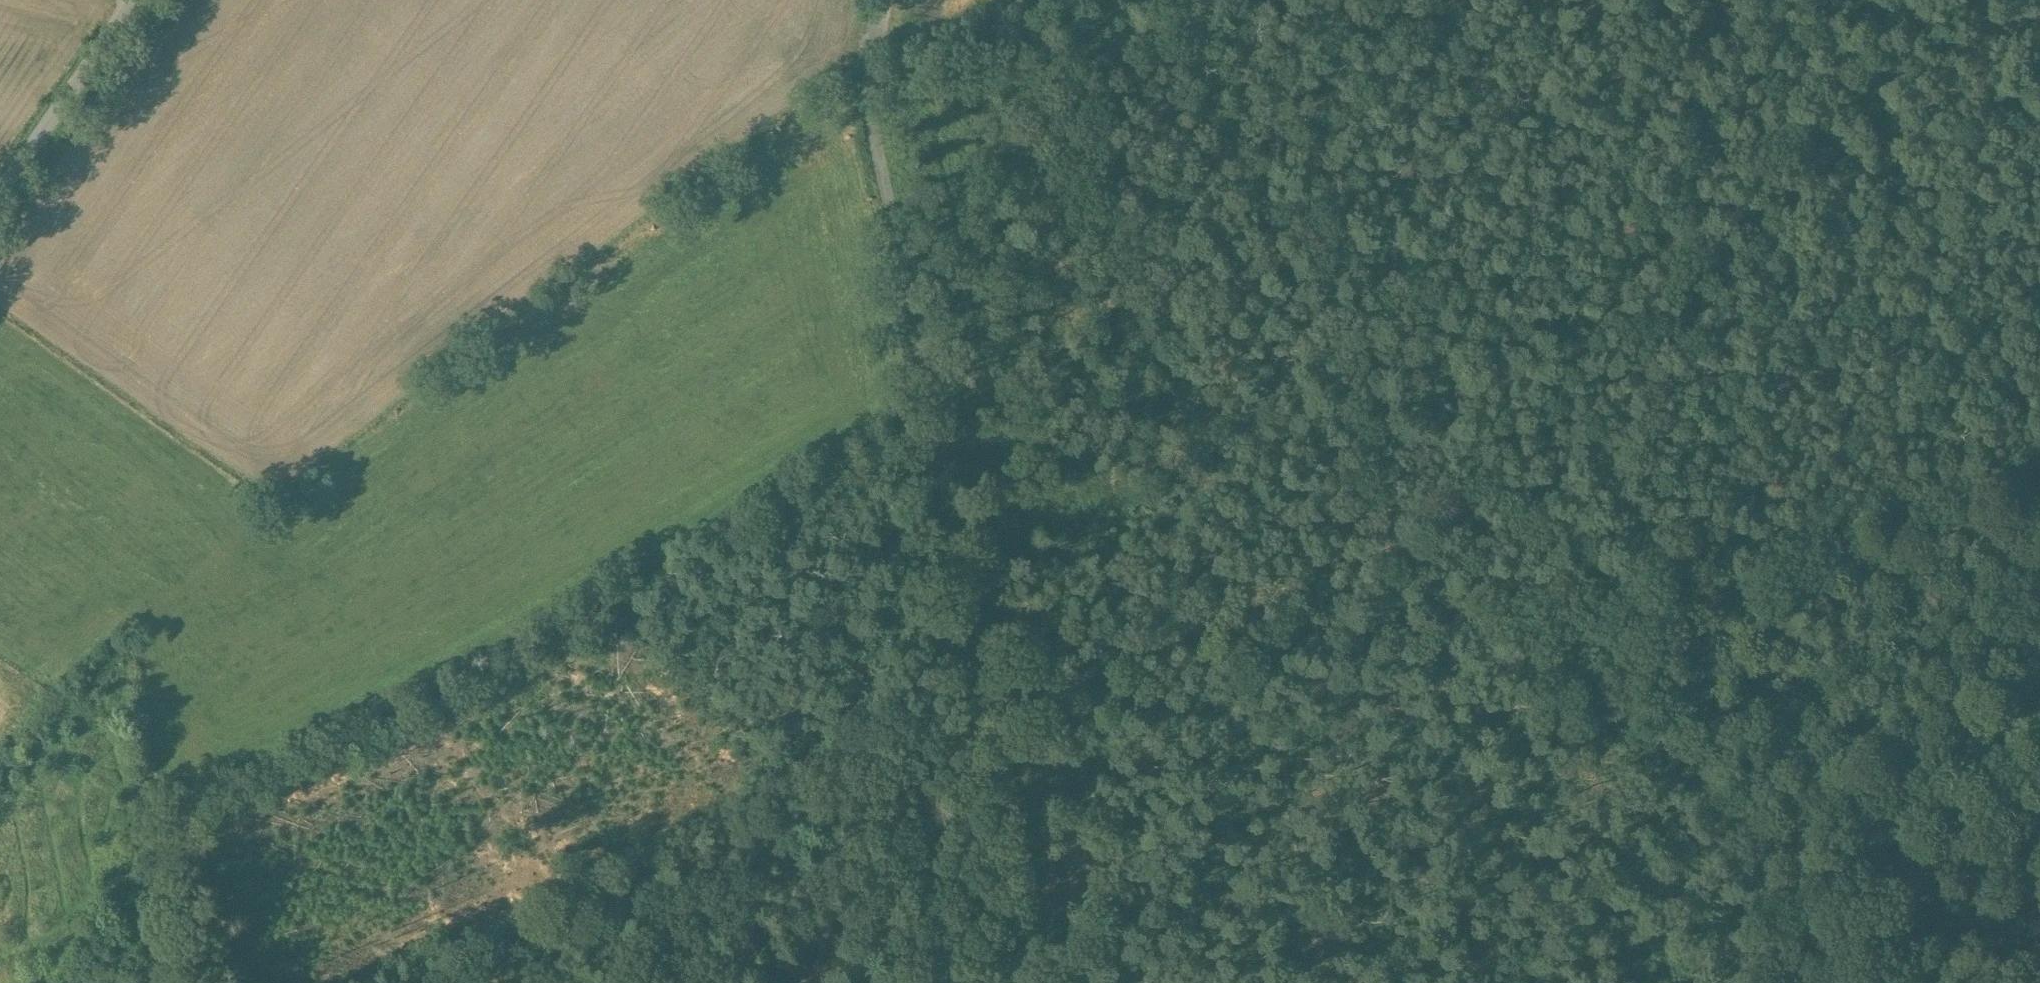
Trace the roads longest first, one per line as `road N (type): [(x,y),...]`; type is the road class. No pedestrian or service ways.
road 1 (track): [(889,7),(870,79),(1046,982)]
road 2 (unclassified): [(0,185),(129,0)]

